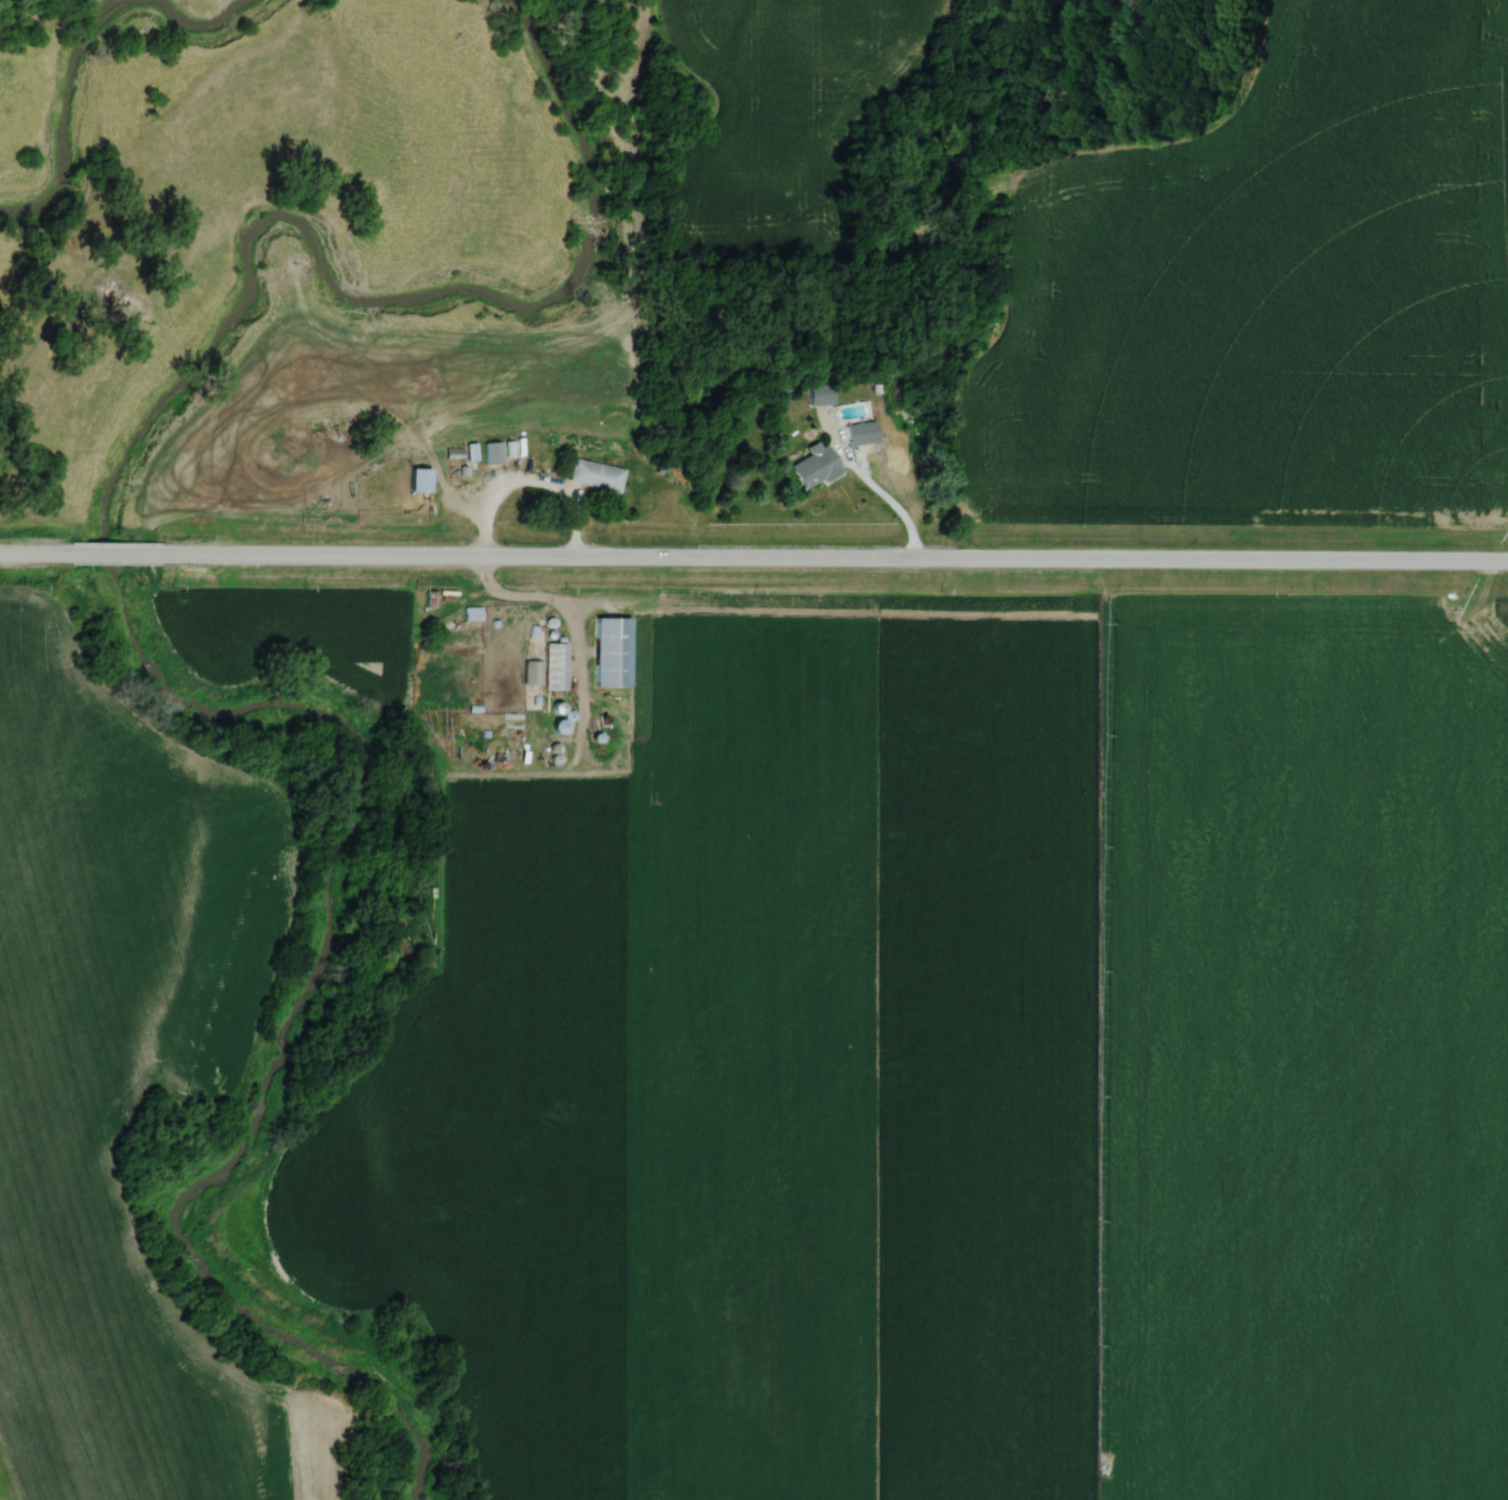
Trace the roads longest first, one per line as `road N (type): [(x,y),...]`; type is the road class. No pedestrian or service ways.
road 1 (tertiary): [(1507,565),(918,556),(574,566),(156,555)]

